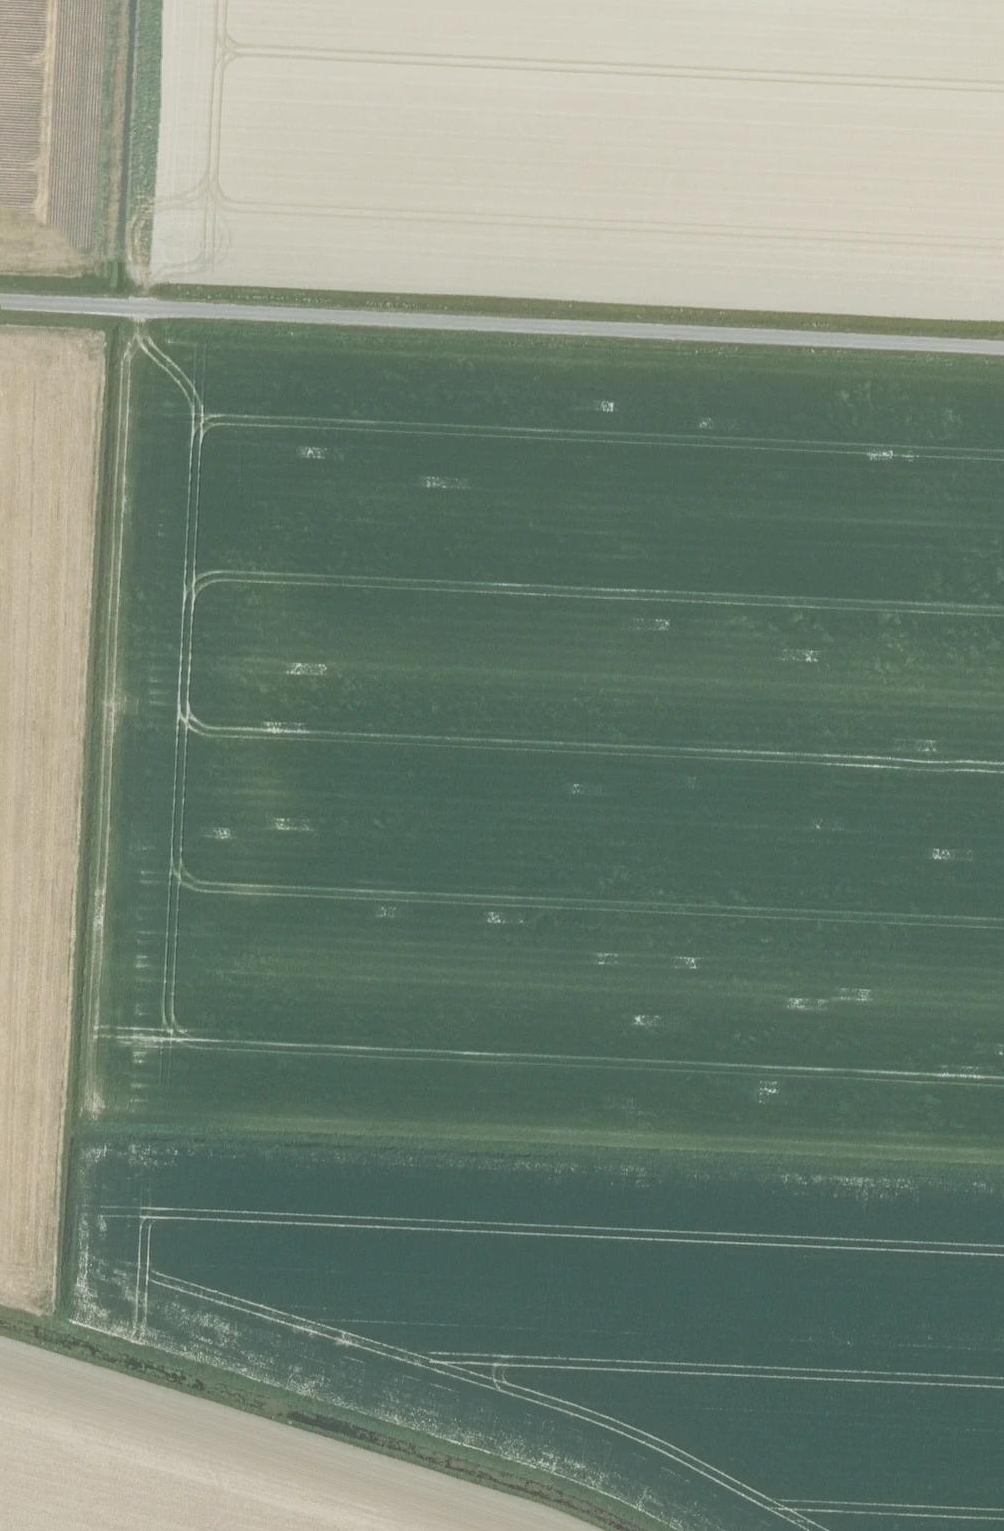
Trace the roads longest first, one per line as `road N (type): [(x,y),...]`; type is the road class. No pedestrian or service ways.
road 1 (unclassified): [(0,305),(1003,347)]

